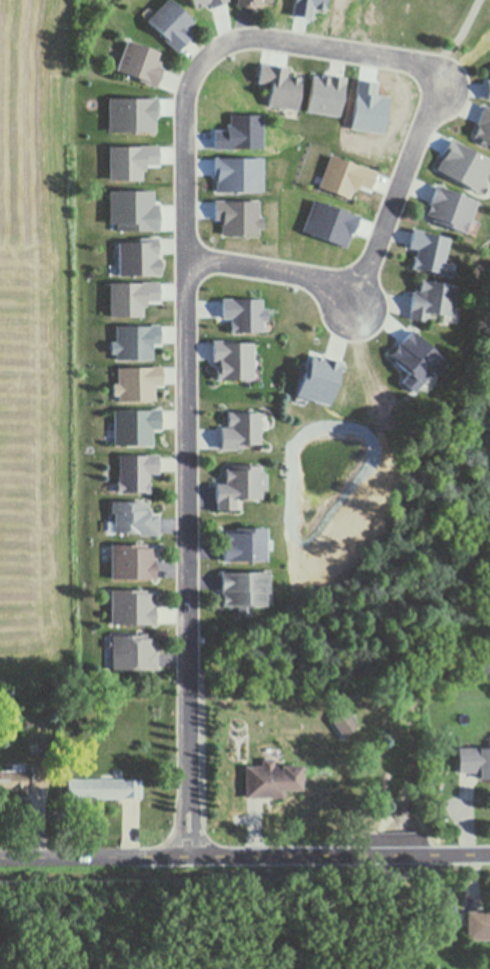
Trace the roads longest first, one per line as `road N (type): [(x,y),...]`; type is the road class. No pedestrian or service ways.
road 1 (residential): [(305,278),(187,258),(186,101),(212,55),(242,41),(408,63),(430,70),(445,90),(421,129),(372,264),(344,281),(305,278)]
road 2 (residential): [(190,857),(187,258)]
road 3 (tertiary): [(489,854),(0,858)]

